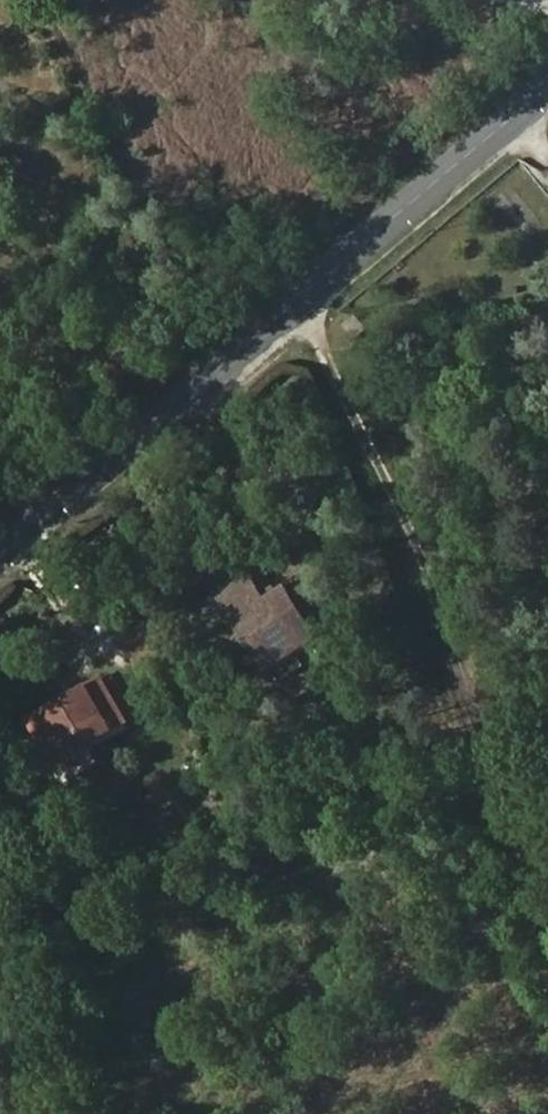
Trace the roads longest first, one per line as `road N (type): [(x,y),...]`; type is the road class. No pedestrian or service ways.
road 1 (secondary): [(547,87),(0,538)]
road 2 (track): [(300,292),(378,465),(418,596),(519,799),(547,911)]

